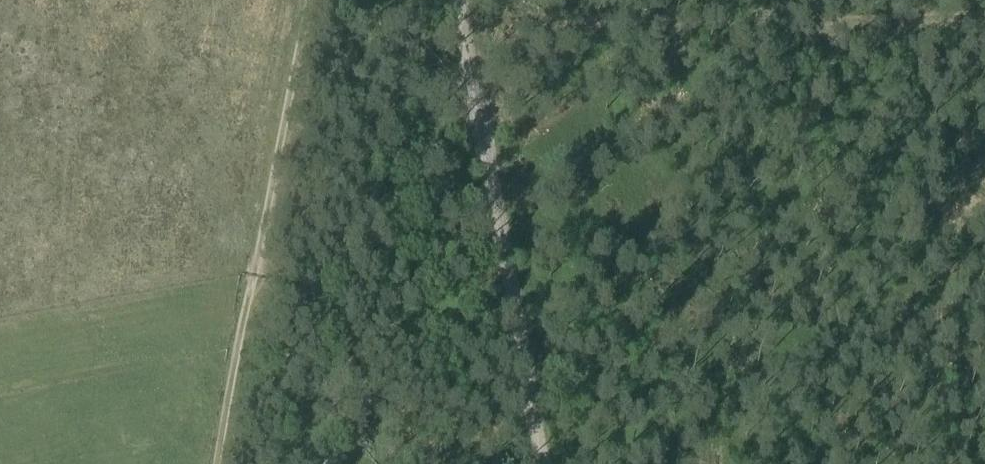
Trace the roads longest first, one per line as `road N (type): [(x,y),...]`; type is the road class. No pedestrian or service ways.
road 1 (track): [(464,29),(984,16)]
road 2 (track): [(219,463),(310,0)]
road 3 (track): [(458,0),(545,463)]

